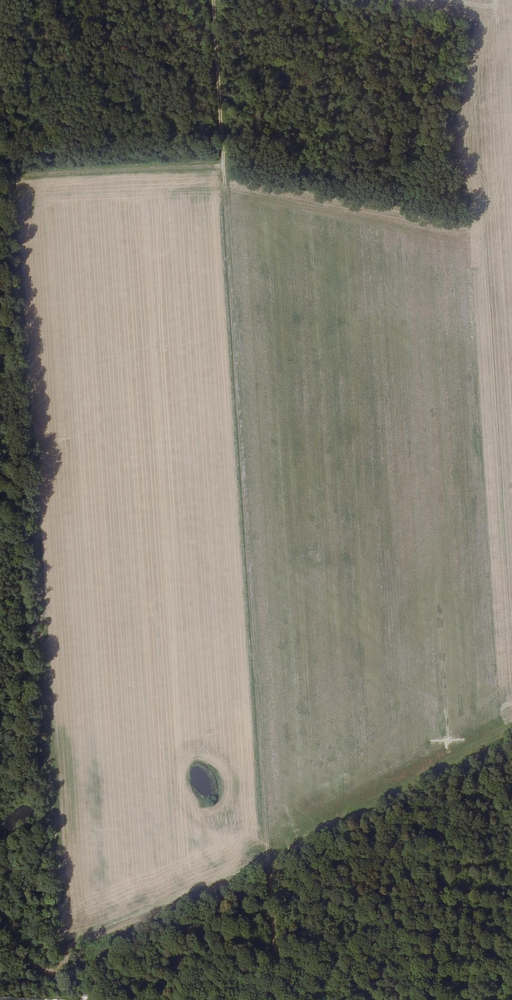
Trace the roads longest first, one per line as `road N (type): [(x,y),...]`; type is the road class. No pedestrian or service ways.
road 1 (track): [(214,0),(282,999)]
road 2 (track): [(30,176),(20,186),(19,208),(34,428),(43,452),(37,491),(57,763)]
road 3 (track): [(225,167),(11,177)]

